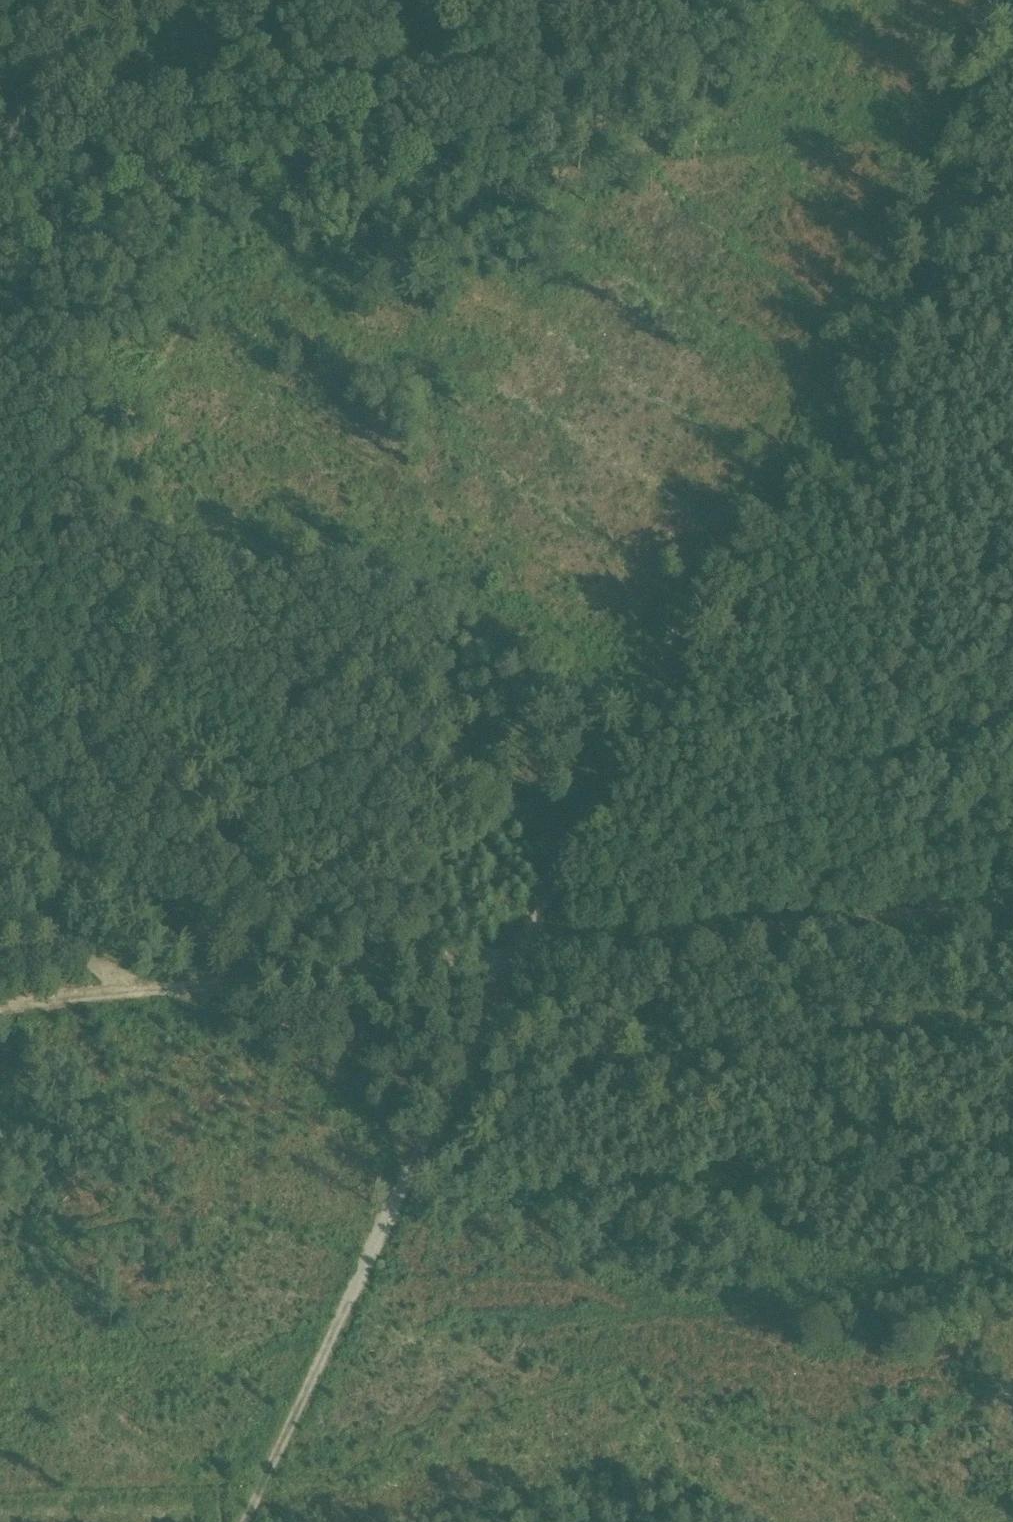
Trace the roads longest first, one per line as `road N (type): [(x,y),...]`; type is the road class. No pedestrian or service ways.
road 1 (track): [(251,1521),(963,0)]
road 2 (track): [(1012,908),(0,1010)]

